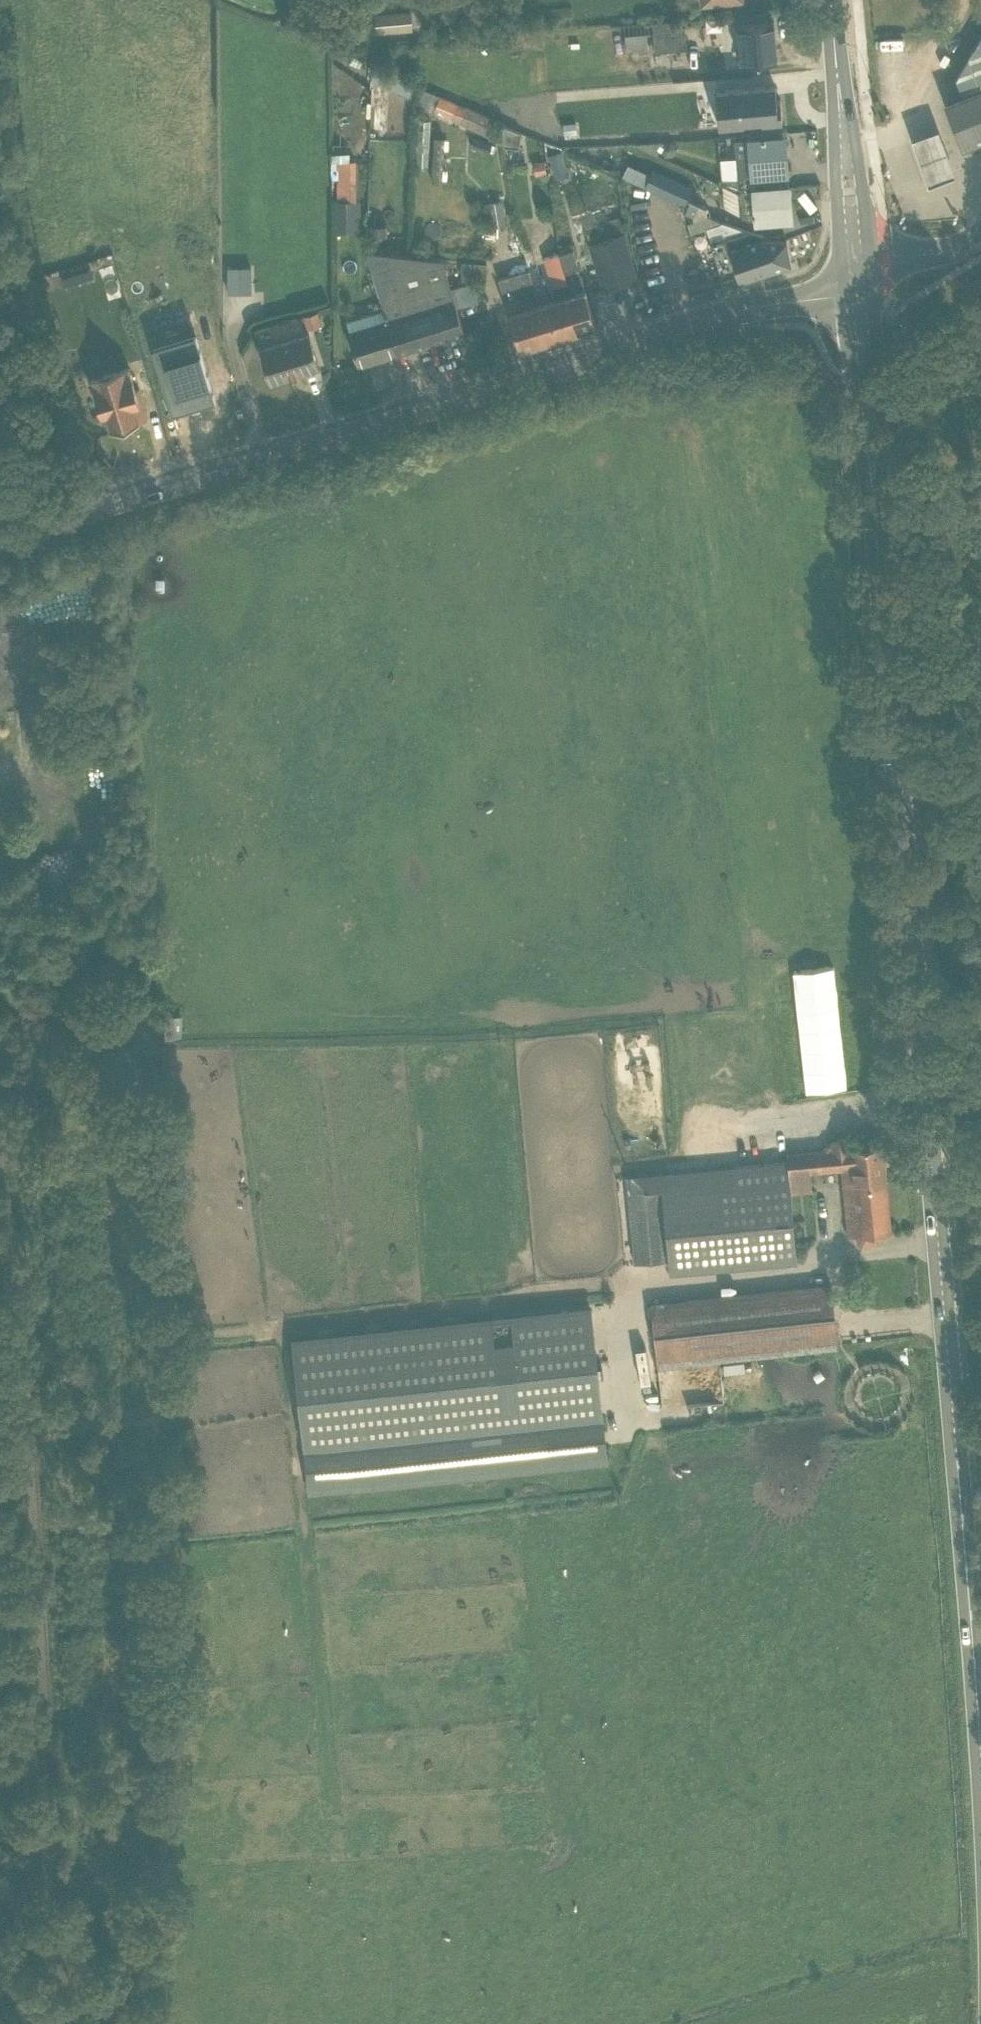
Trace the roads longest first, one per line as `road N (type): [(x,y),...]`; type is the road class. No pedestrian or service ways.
road 1 (primary): [(980,1766),(858,291)]
road 2 (secondary): [(858,291),(727,309),(0,534)]
road 3 (primary): [(854,256),(831,0)]
road 4 (secondary): [(980,231),(933,251),(854,256)]

